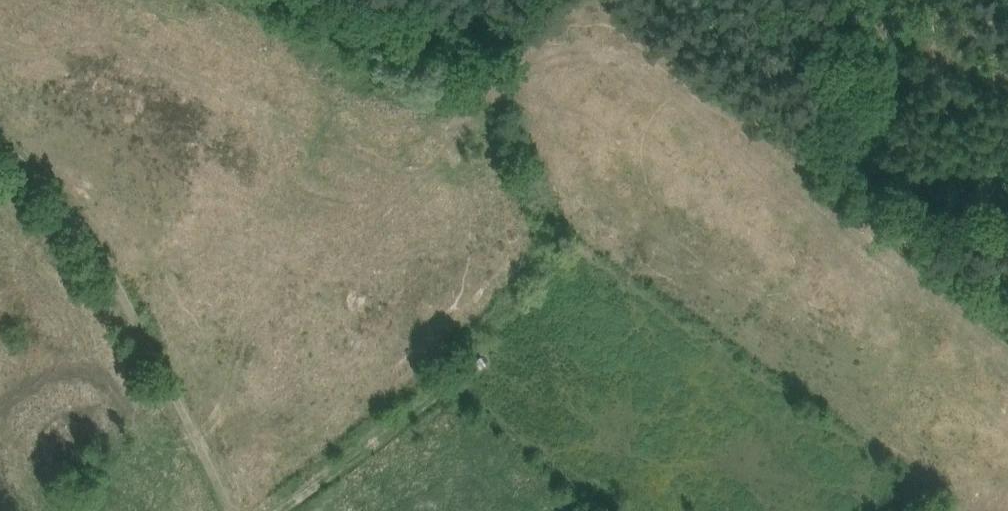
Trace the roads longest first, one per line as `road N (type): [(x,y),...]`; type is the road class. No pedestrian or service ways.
road 1 (track): [(0,154),(45,180),(153,336),(239,510)]

